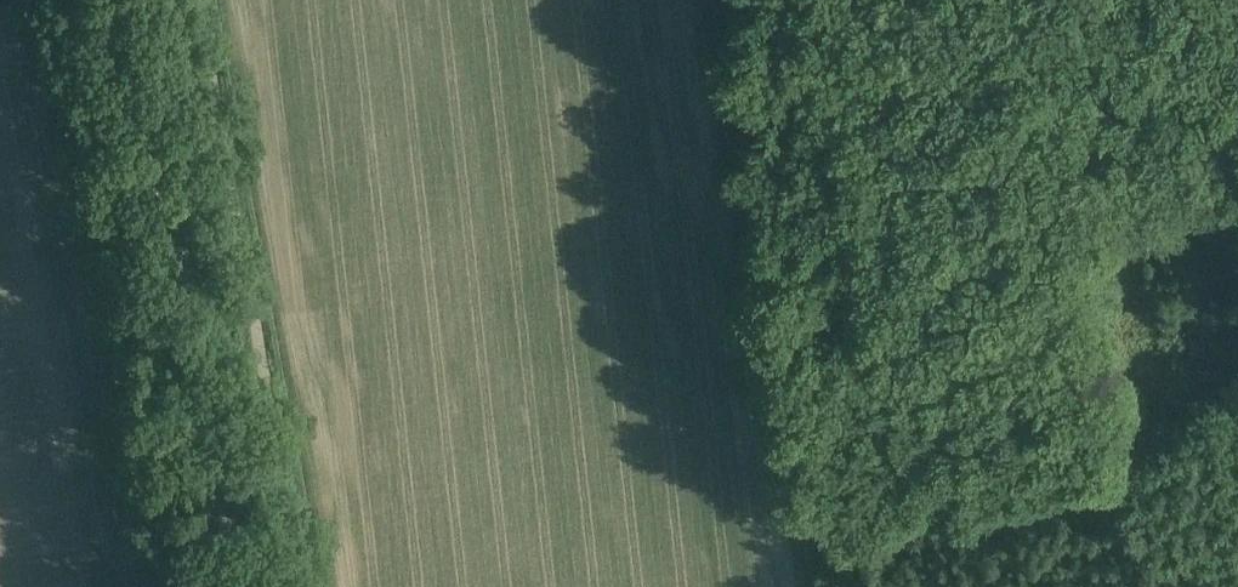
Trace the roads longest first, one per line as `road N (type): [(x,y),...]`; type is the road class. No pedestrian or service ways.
road 1 (track): [(823,586),(720,0)]
road 2 (tertiary): [(238,586),(139,0)]

